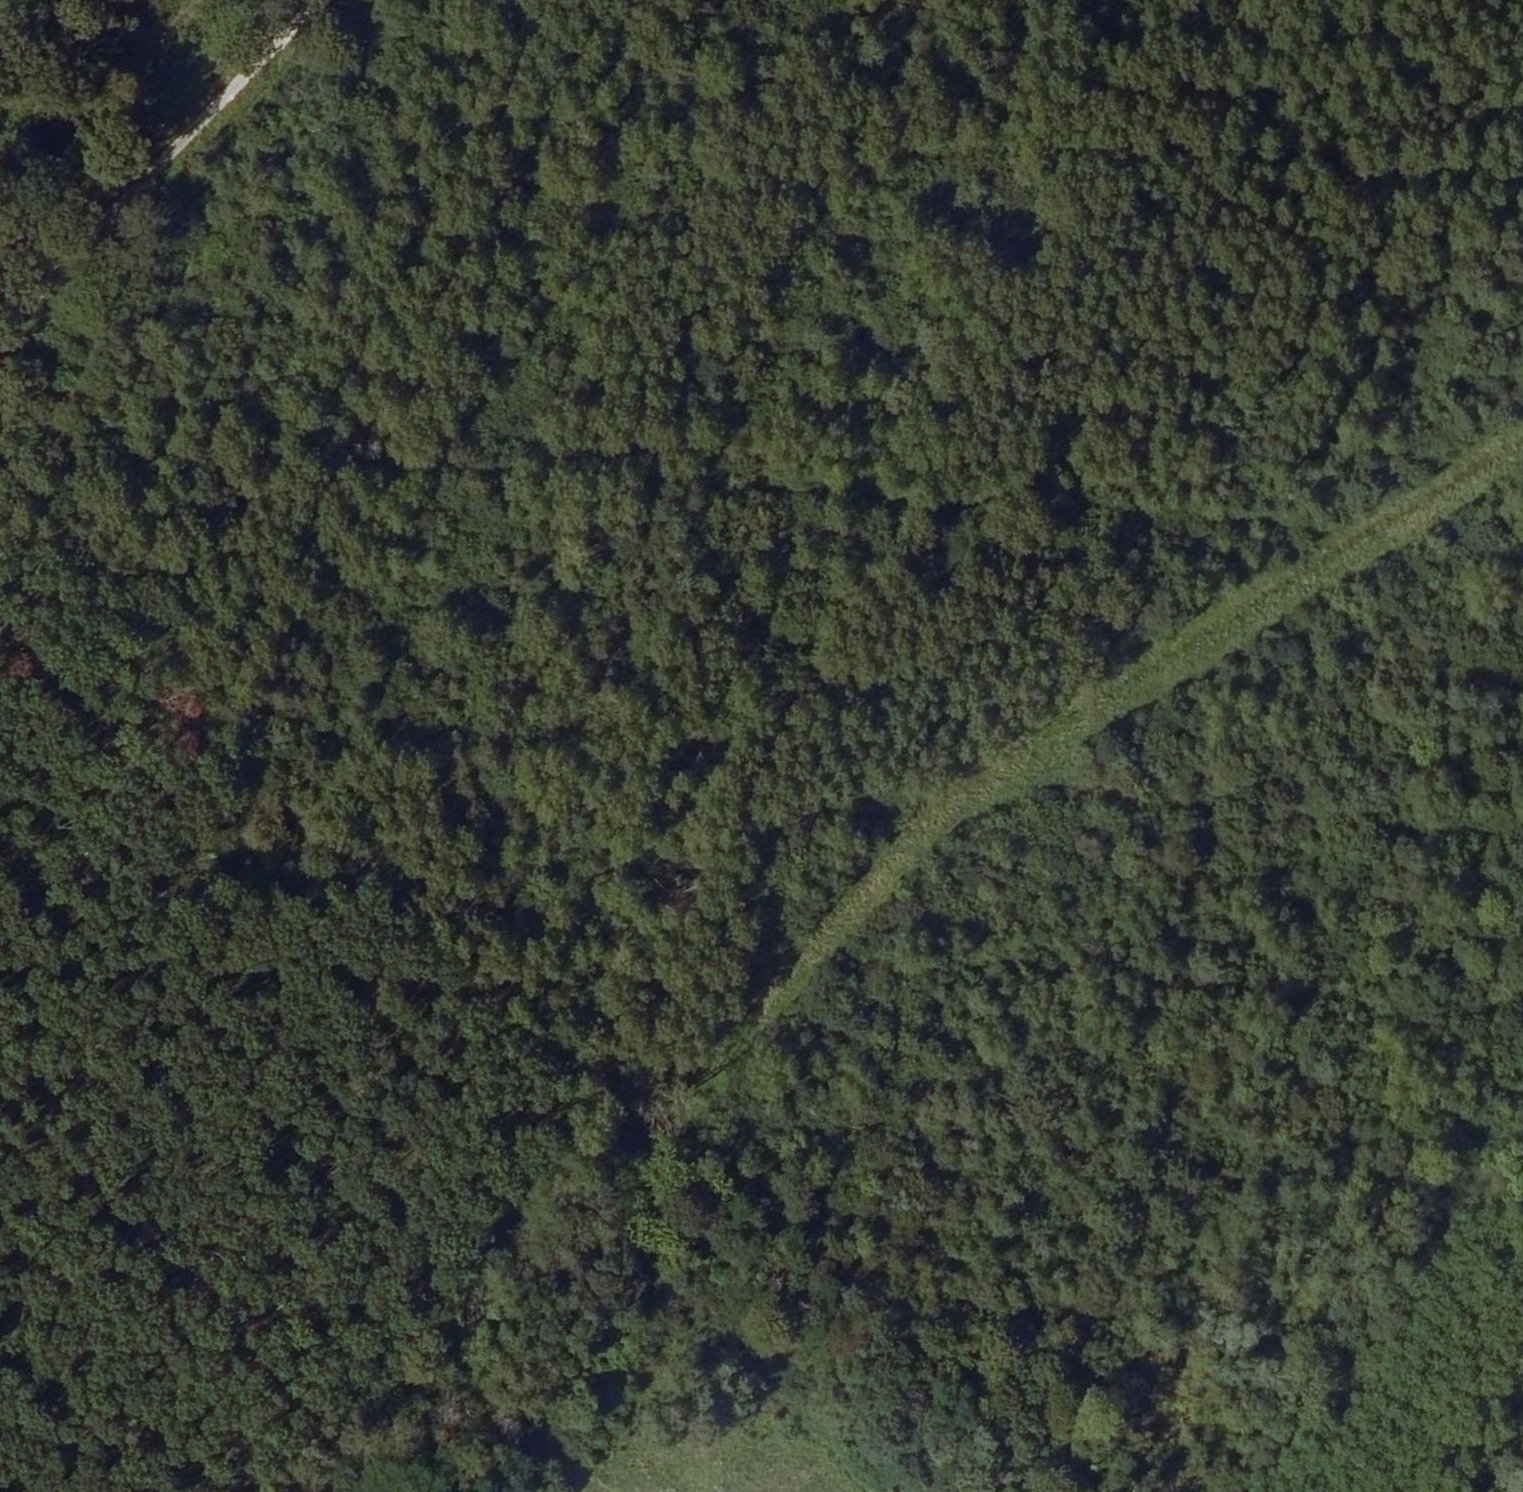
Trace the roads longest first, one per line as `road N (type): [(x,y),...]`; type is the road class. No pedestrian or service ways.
road 1 (track): [(304,0),(48,341),(0,391)]
road 2 (track): [(1353,1491),(1522,1272)]

